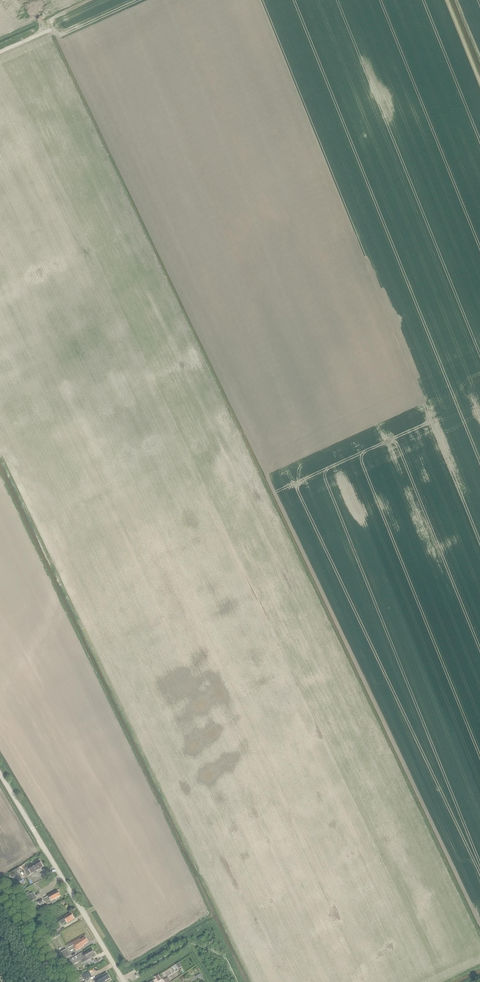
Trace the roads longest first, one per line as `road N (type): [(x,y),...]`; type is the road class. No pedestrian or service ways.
road 1 (unclassified): [(123,981),(0,774)]

